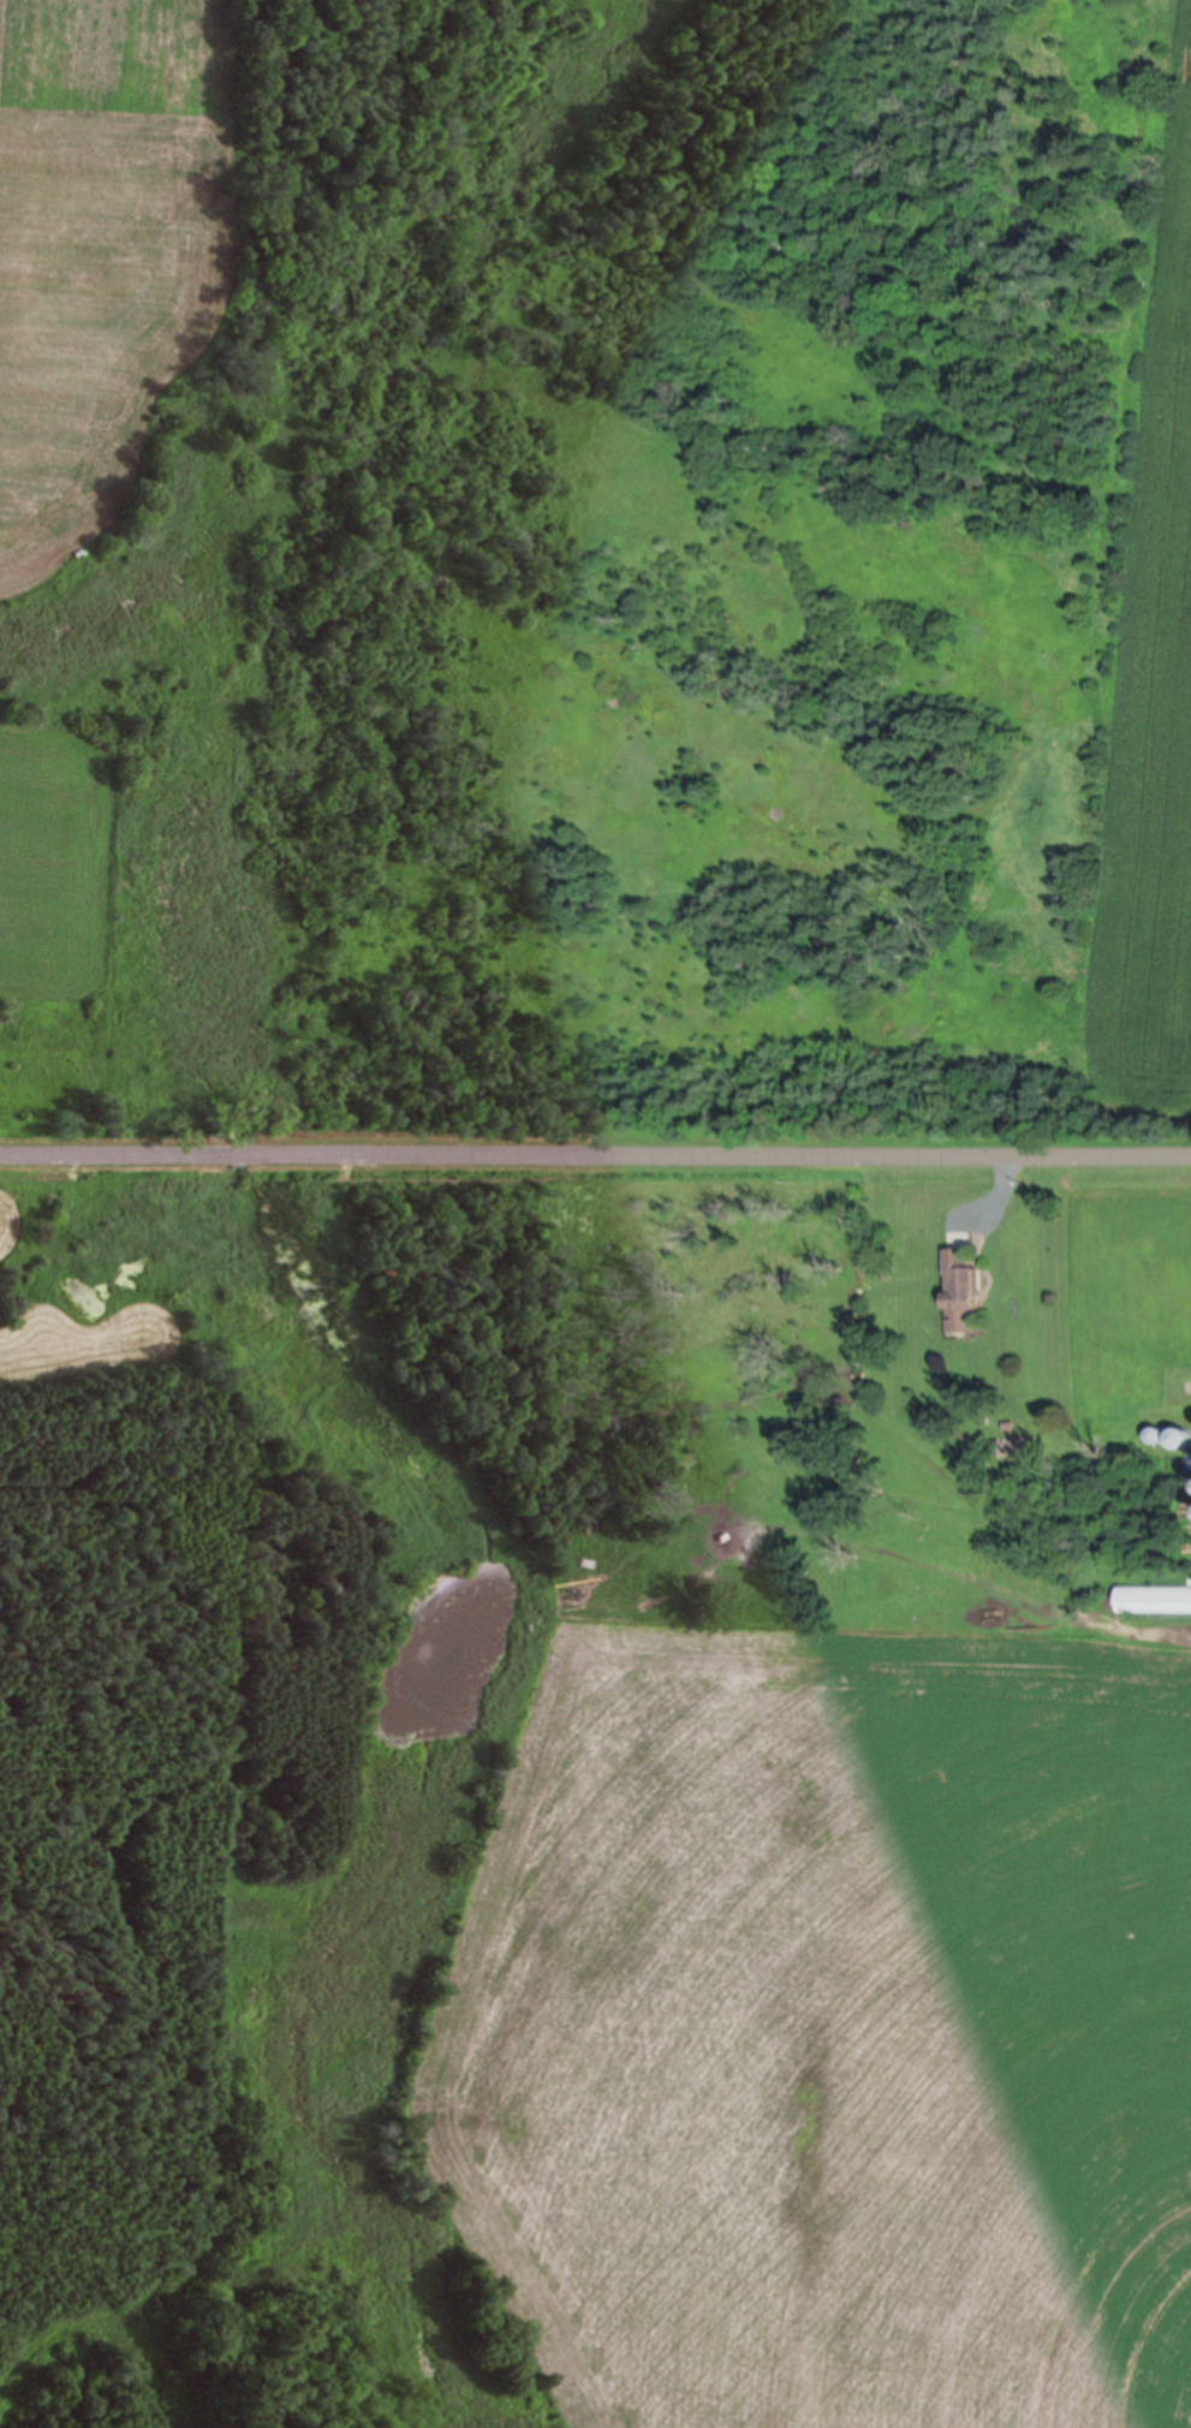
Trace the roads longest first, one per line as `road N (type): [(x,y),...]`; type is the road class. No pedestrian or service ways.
road 1 (residential): [(1190,1144),(0,1166)]

